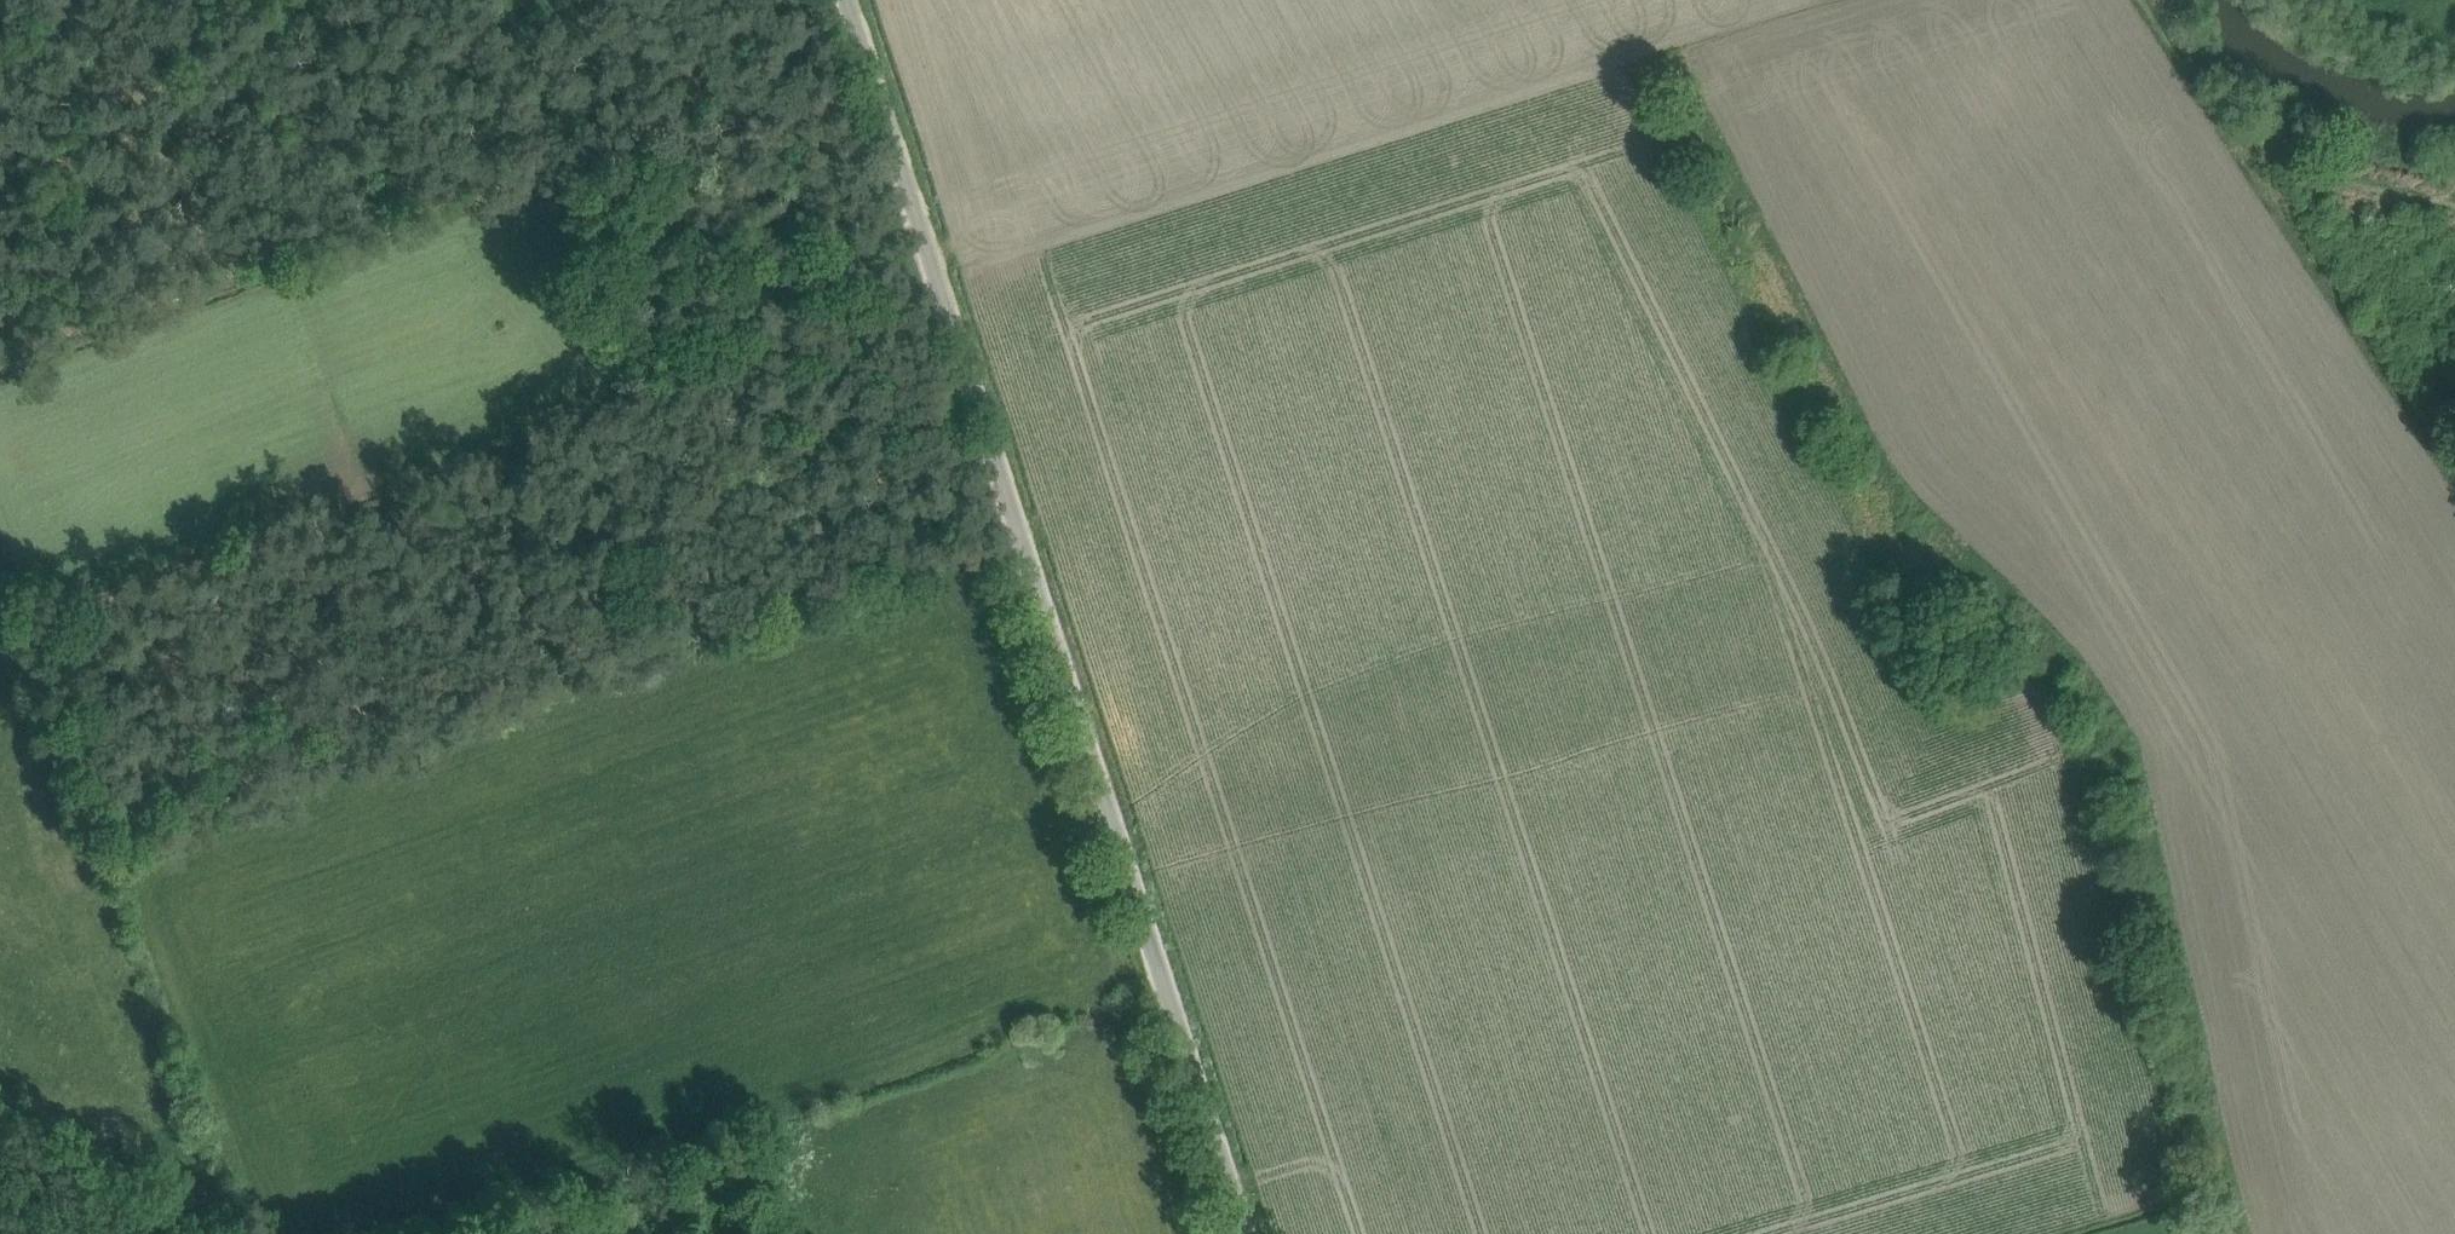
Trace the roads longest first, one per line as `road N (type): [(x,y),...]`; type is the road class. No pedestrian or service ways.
road 1 (unclassified): [(1246,1233),(846,0)]
road 2 (track): [(114,1233),(0,1155)]

